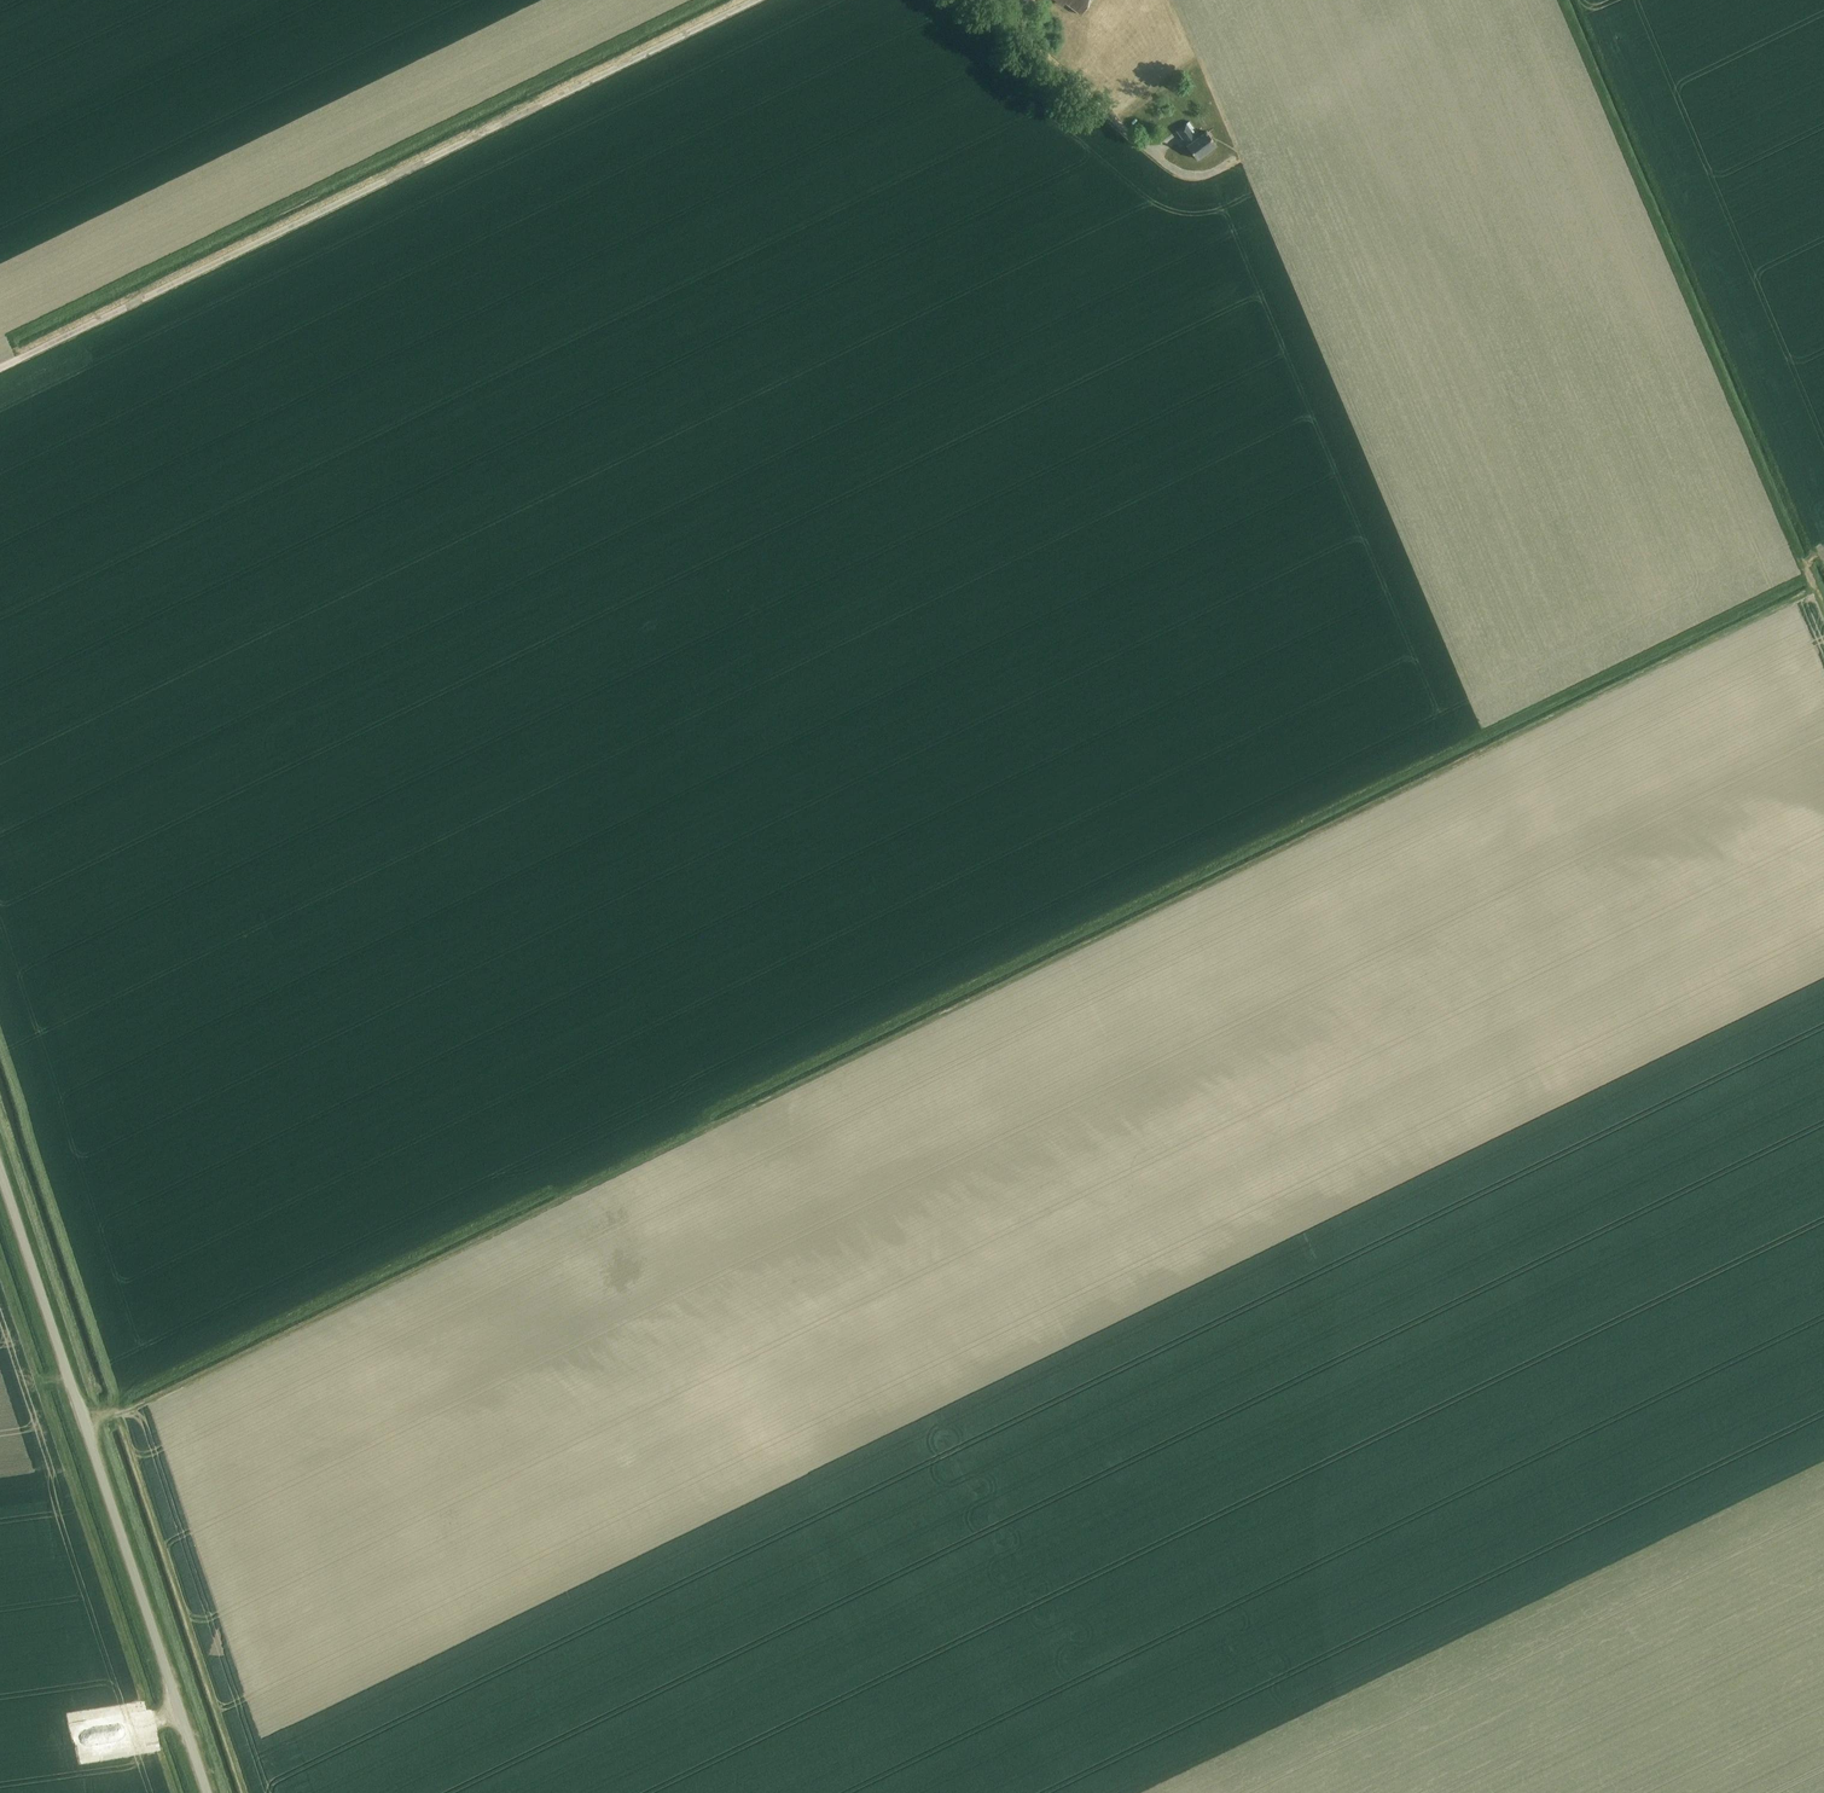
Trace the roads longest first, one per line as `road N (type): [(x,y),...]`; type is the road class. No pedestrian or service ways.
road 1 (unclassified): [(207,1792),(0,1170)]

